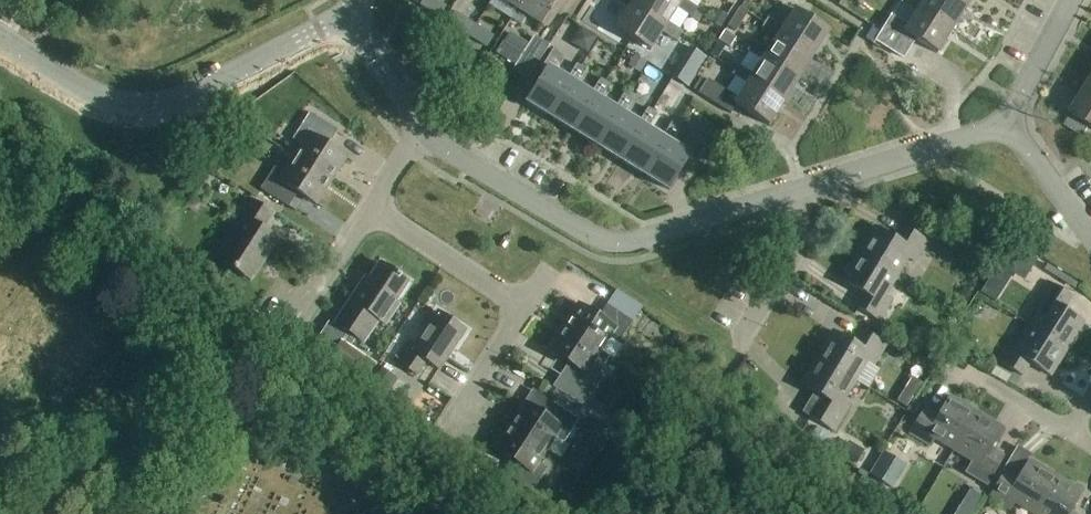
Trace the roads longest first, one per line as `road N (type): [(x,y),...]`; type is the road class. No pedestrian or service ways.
road 1 (residential): [(426,134),(595,238),(622,244),(1009,124)]
road 2 (residential): [(449,426),(525,308),(370,208),(426,134)]
road 3 (residential): [(0,38),(90,94),(124,104),(178,99),(349,17)]
road 4 (residential): [(349,17),(426,134)]
road 5 (unclassified): [(1009,124),(1074,0)]
road 6 (residential): [(1009,124),(1090,238)]
road 7 (residential): [(1071,431),(953,361)]

